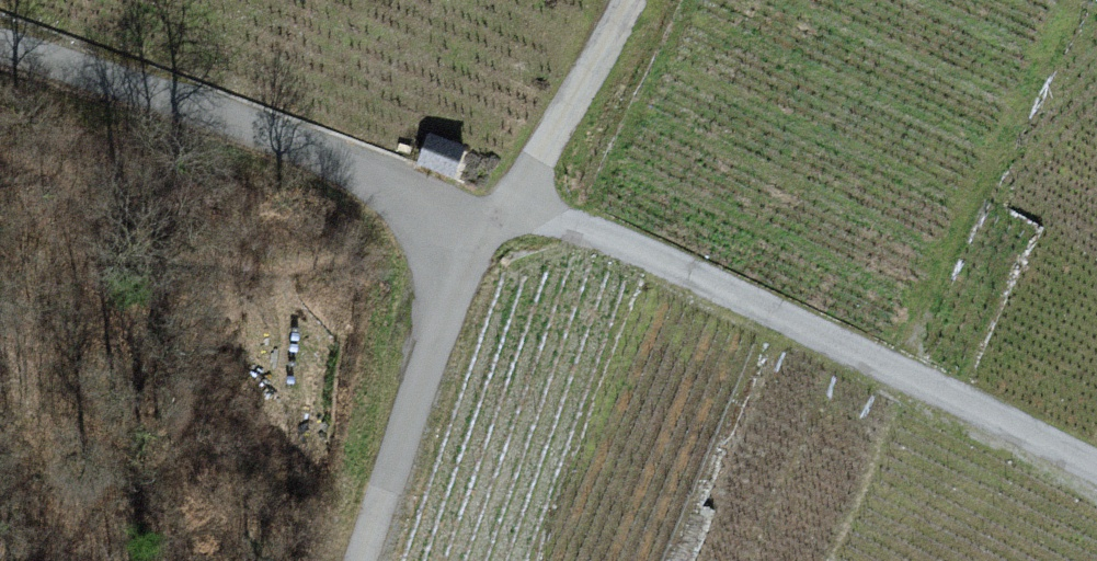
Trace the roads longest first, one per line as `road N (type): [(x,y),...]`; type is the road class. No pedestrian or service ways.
road 1 (unclassified): [(491,218),(553,223),(624,244),(1096,467)]
road 2 (unclassified): [(0,46),(258,134),(450,212),(491,218)]
road 3 (unclassified): [(491,218),(449,301),(360,560)]
road 4 (unclassified): [(629,0),(540,161),(491,218)]

